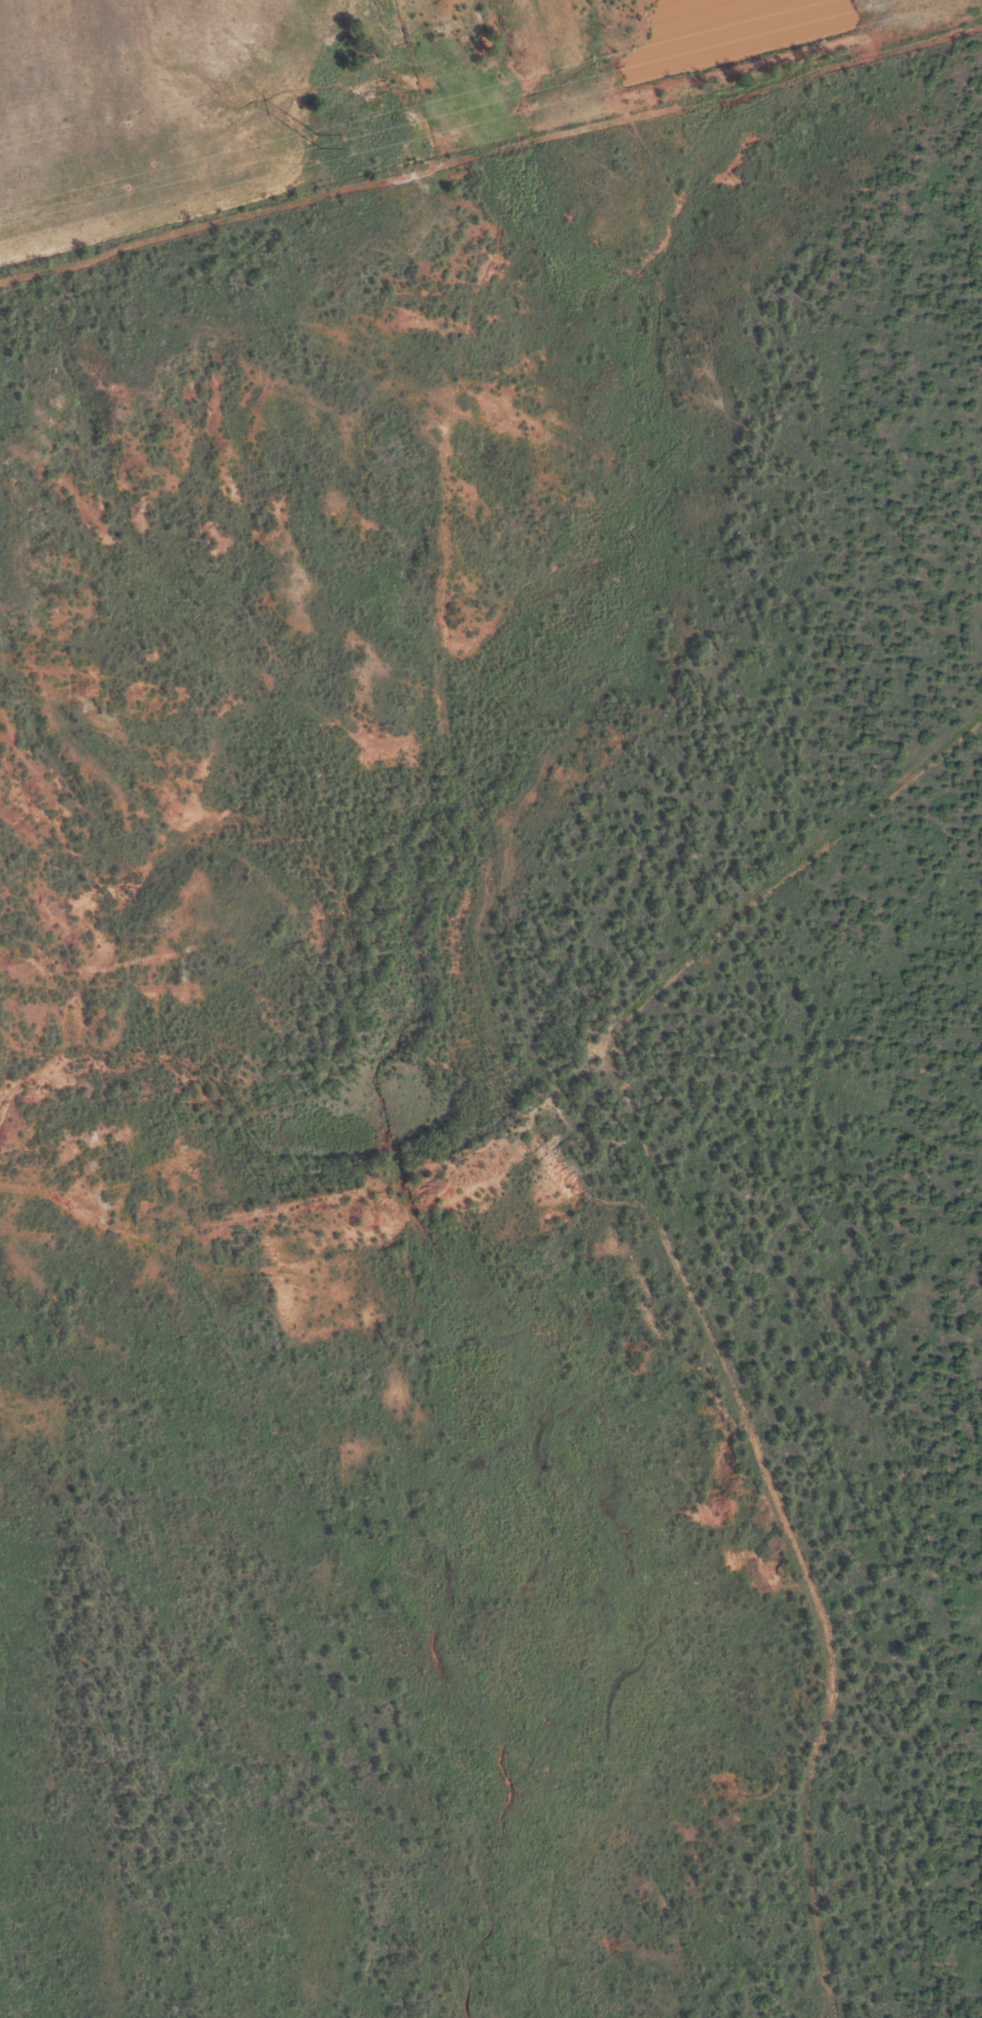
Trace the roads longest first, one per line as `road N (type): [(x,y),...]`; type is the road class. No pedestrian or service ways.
road 1 (residential): [(815,2017),(809,1624),(648,1206),(642,1129),(616,1062)]

